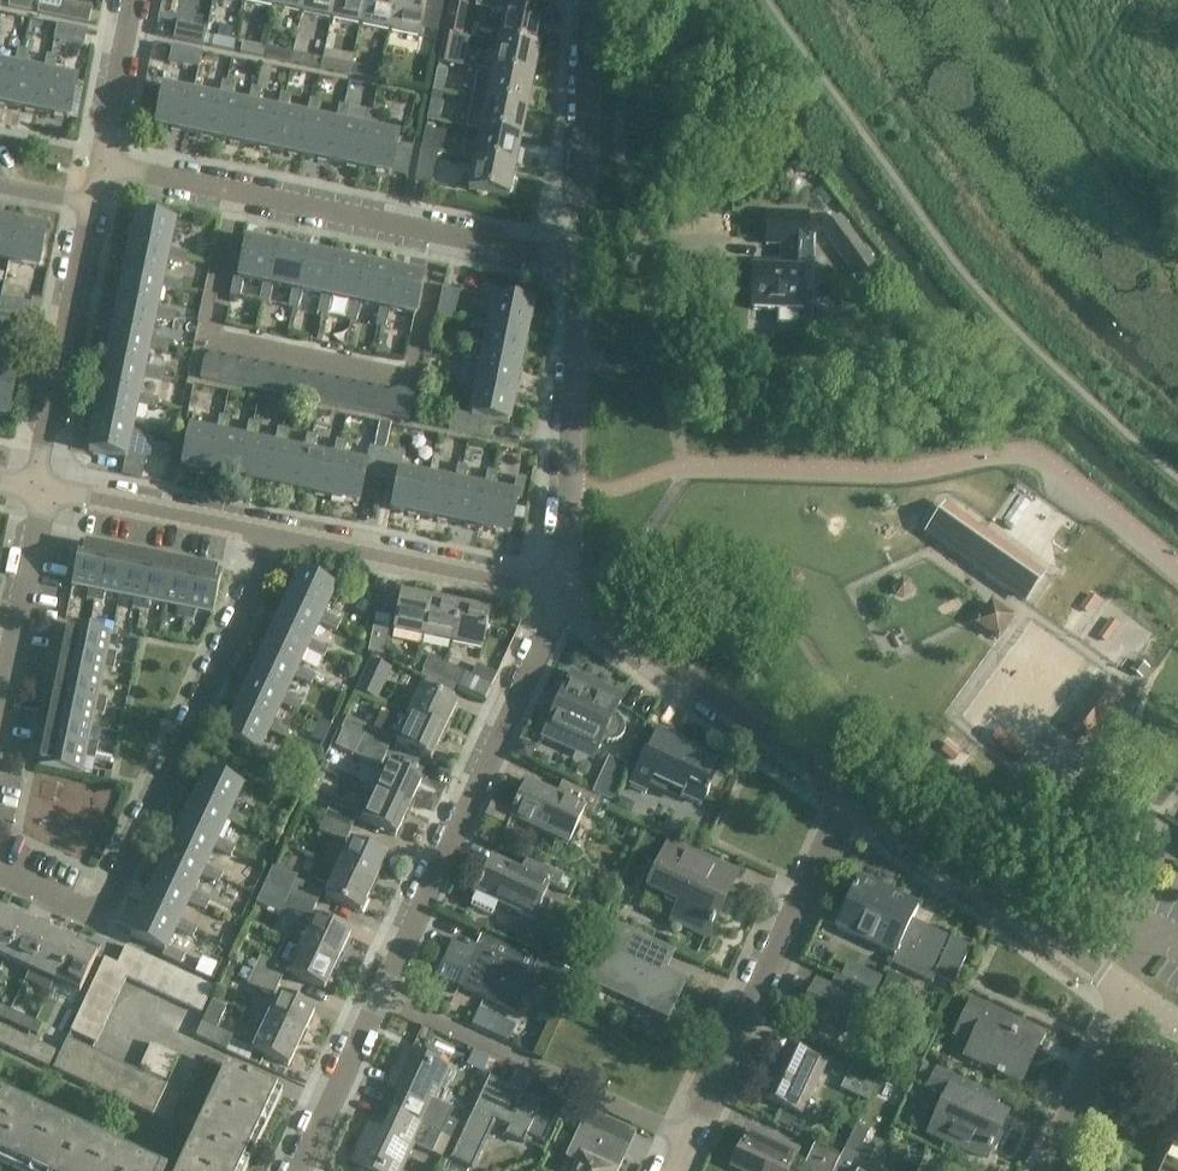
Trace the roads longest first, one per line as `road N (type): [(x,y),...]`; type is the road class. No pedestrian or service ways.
road 1 (residential): [(0,878),(95,923),(108,909),(278,536)]
road 2 (residential): [(105,168),(579,259)]
road 3 (residential): [(385,998),(564,594)]
road 4 (residential): [(689,1140),(849,795)]
road 5 (residential): [(564,594),(849,795)]
road 6 (residential): [(849,795),(1127,992)]
road 7 (residential): [(689,1140),(385,998)]
road 8 (residential): [(564,594),(579,259)]
road 9 (residential): [(564,594),(278,536)]
road 10 (residential): [(45,490),(96,209)]
road 11 (residential): [(579,259),(589,0)]
road 12 (residential): [(278,536),(45,490)]
road 13 (residential): [(0,713),(45,490)]
road 14 (residential): [(1046,1170),(1127,992)]
road 15 (residential): [(300,1170),(385,998)]
road 16 (residential): [(105,168),(136,0)]

